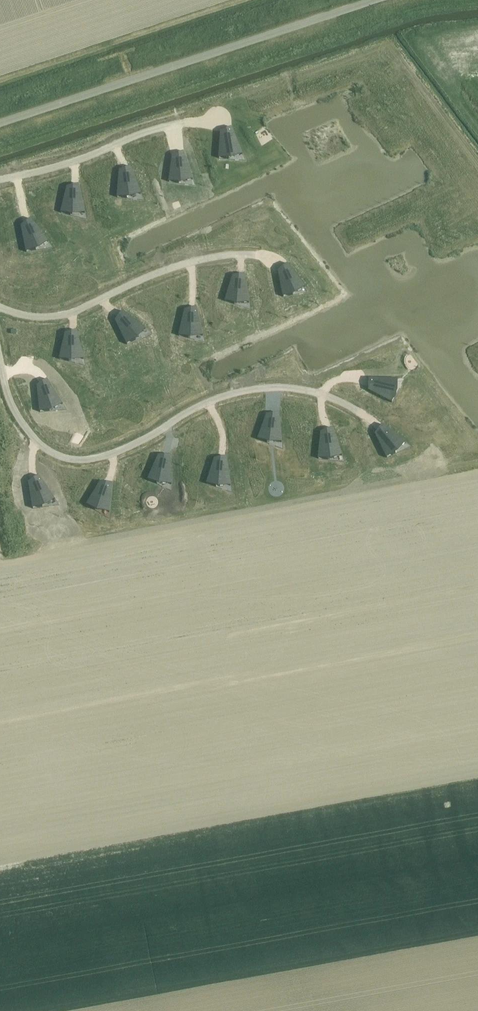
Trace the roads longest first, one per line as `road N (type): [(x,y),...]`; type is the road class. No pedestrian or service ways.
road 1 (unclassified): [(0,124),(380,0)]

